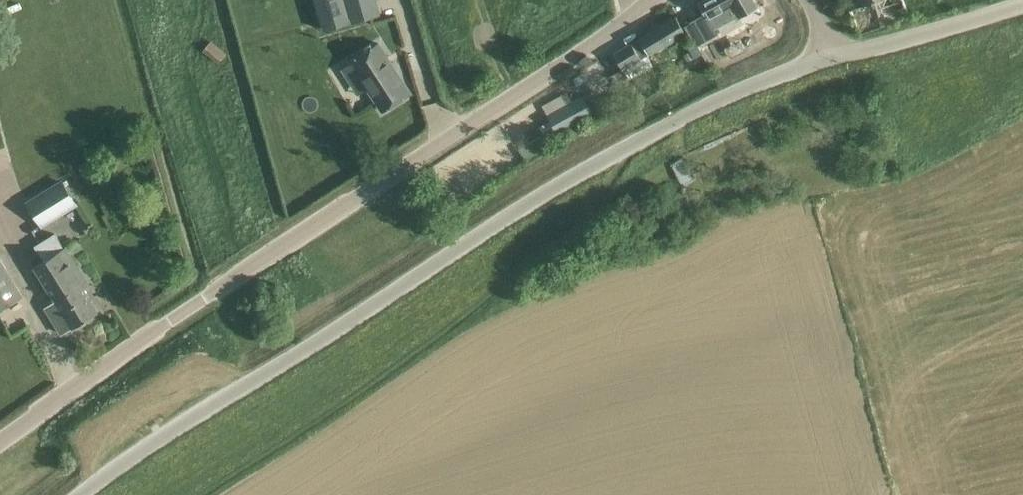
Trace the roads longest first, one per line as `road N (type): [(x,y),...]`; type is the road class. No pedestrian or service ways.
road 1 (unclassified): [(82,494),(602,165),(734,92),(830,57)]
road 2 (tertiary): [(0,443),(655,0)]
road 3 (unclassified): [(830,57),(1022,3)]

